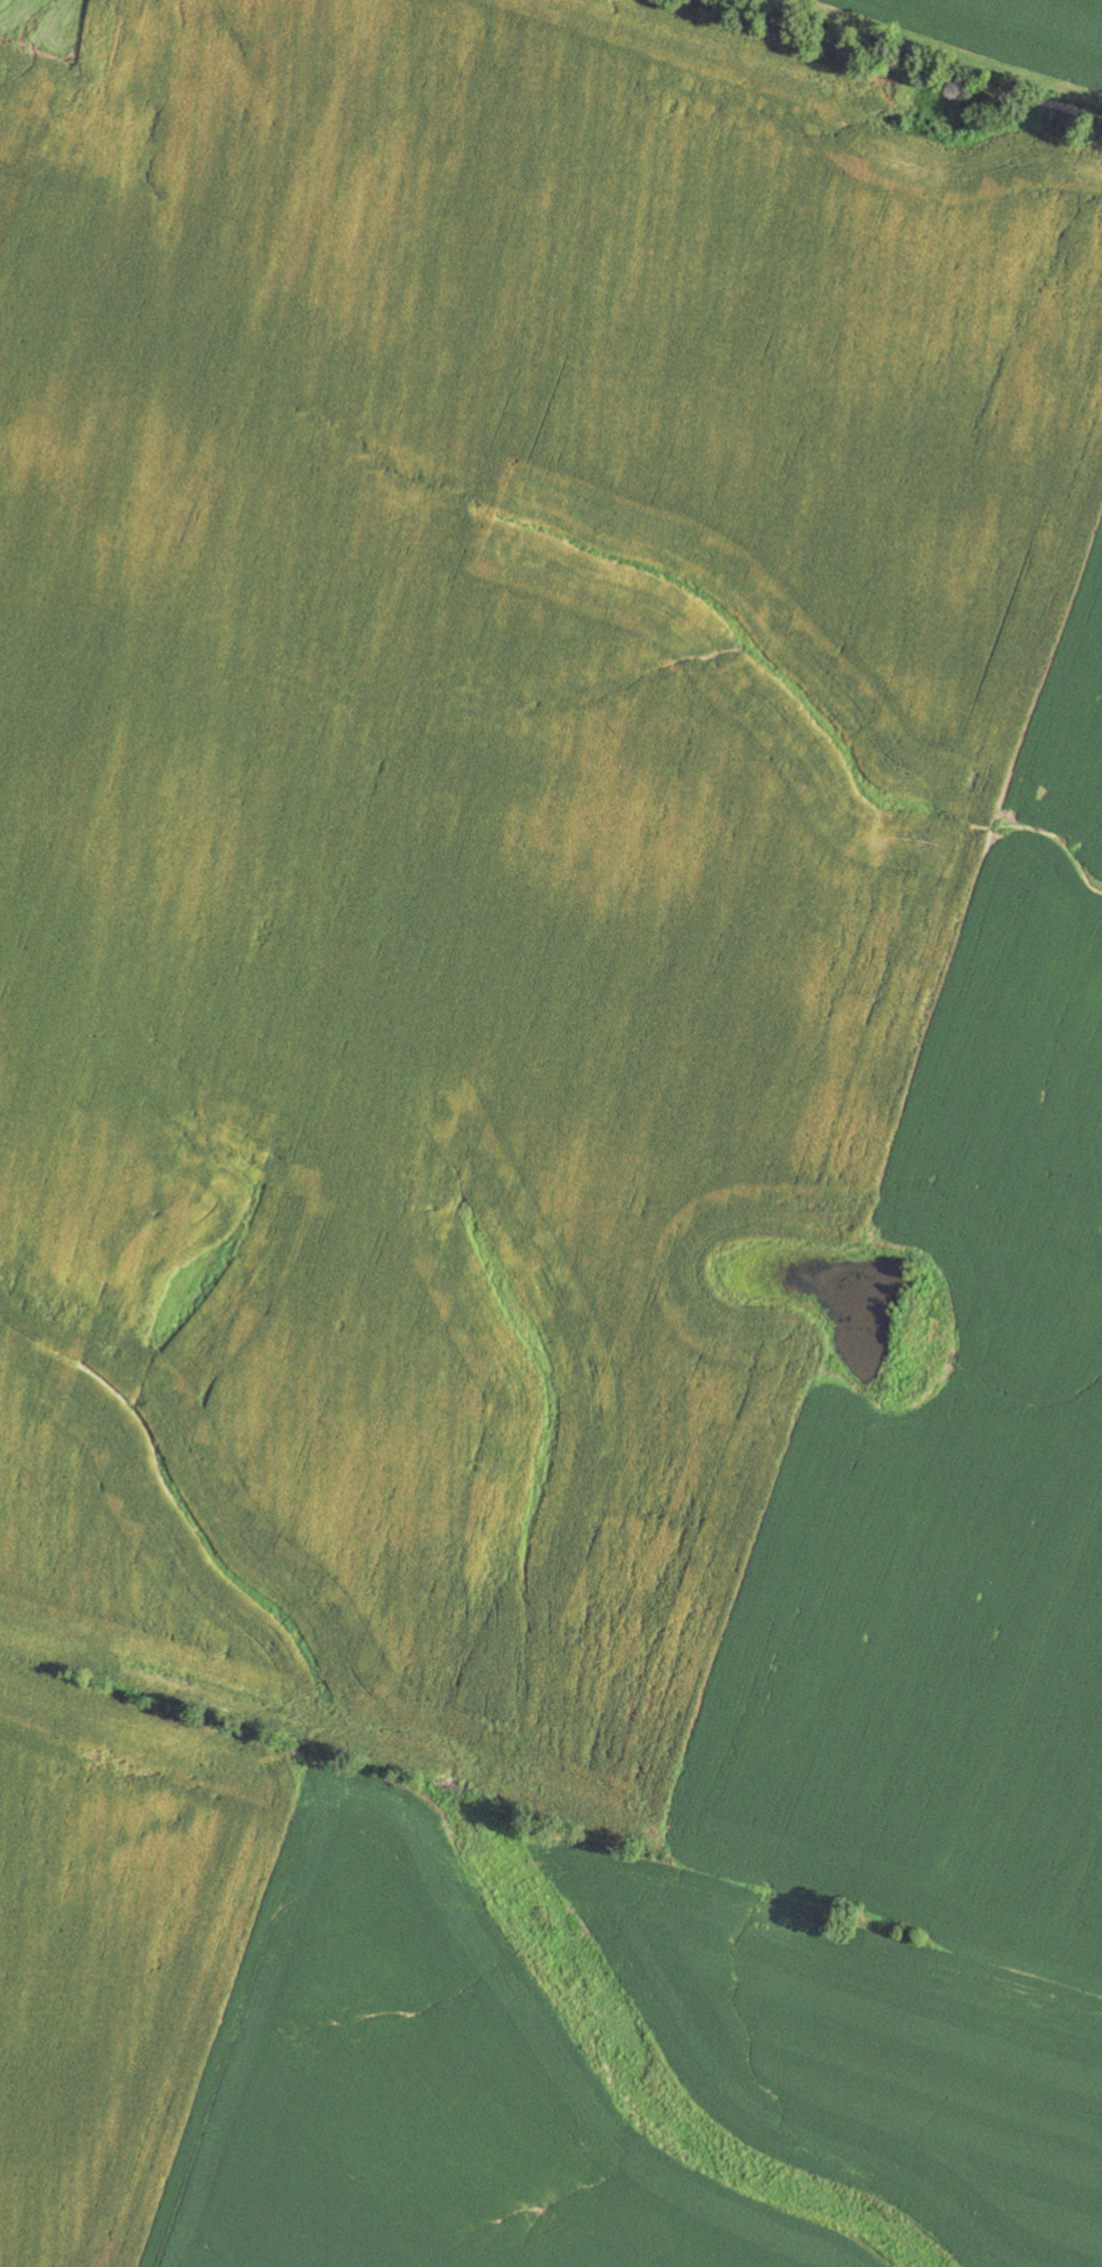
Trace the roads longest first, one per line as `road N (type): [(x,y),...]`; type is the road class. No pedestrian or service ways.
road 1 (residential): [(708,0),(1101,117)]

